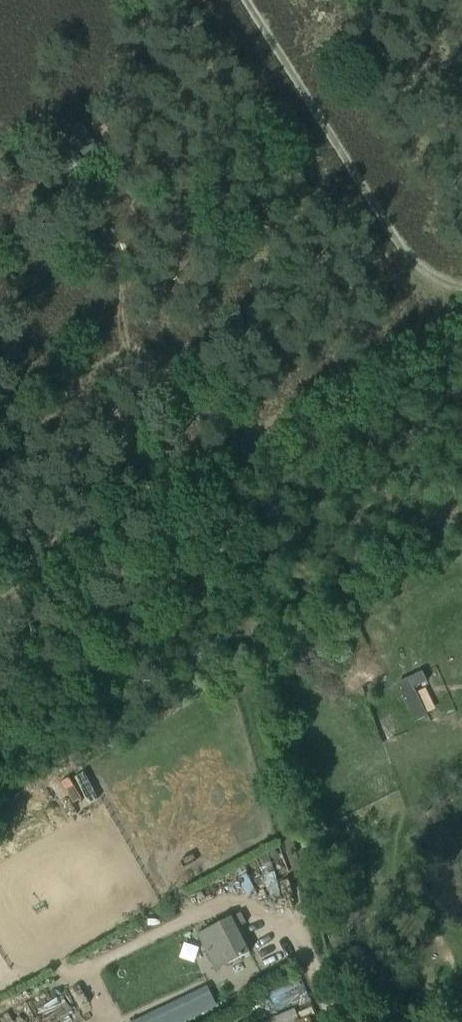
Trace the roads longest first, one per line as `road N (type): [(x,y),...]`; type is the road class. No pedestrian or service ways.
road 1 (track): [(0,604),(461,312)]
road 2 (track): [(251,0),(406,252),(442,282),(461,287)]

